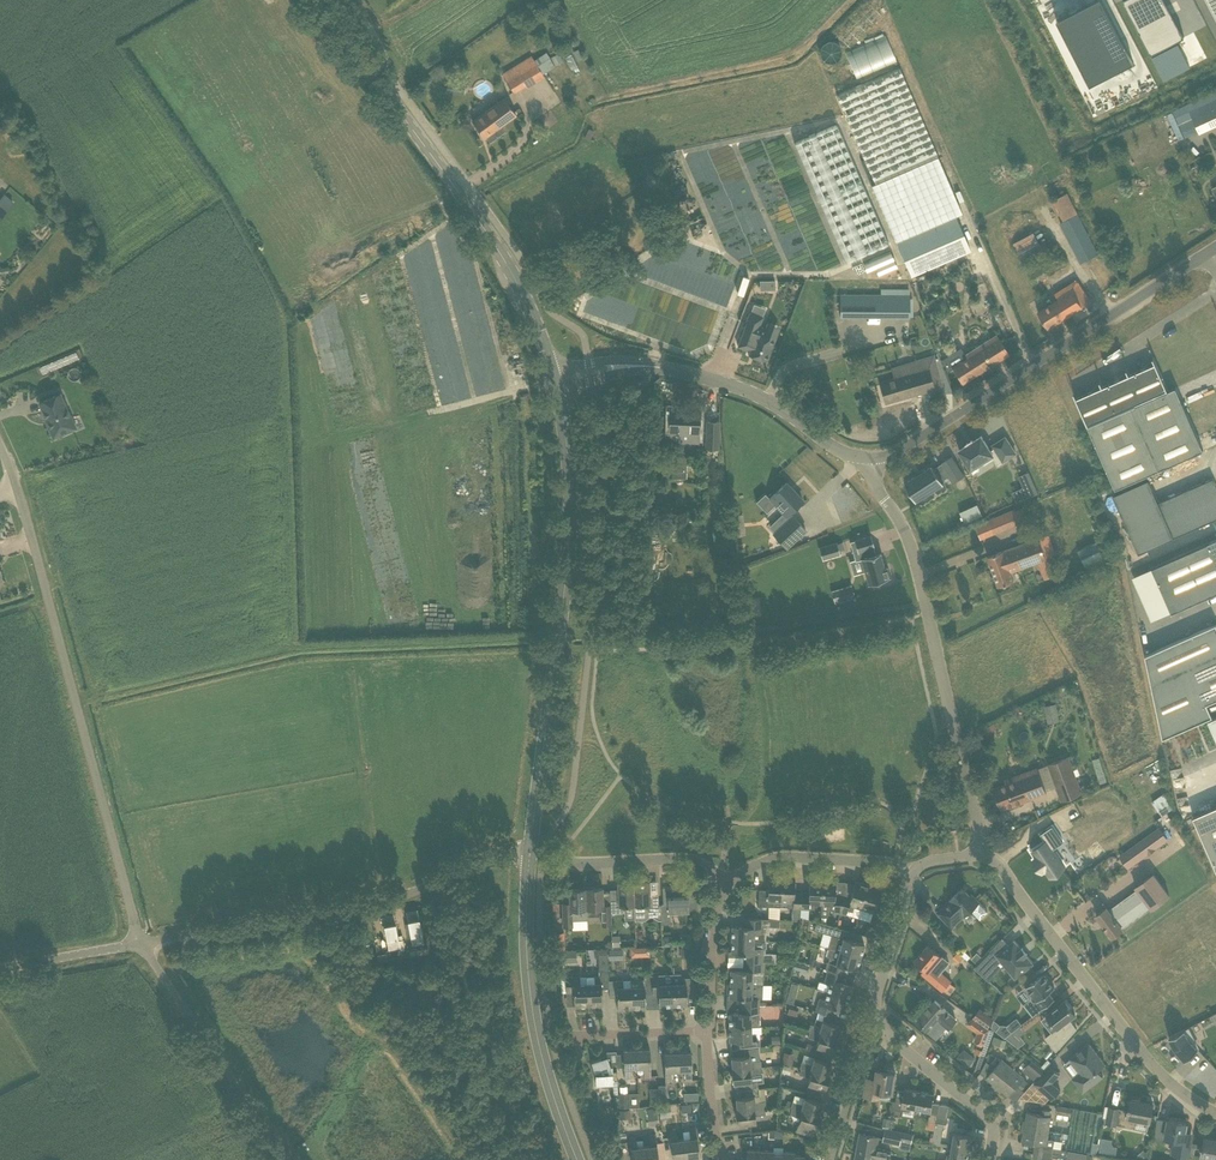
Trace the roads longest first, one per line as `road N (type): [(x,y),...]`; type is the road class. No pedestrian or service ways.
road 1 (unclassified): [(139,944),(0,443)]
road 2 (secondary): [(530,856),(572,486),(554,379)]
road 3 (secondary): [(554,379),(502,255),(317,0)]
road 4 (tertiary): [(985,851),(925,601),(870,458)]
road 5 (unclassified): [(139,944),(405,894),(485,855),(530,856)]
road 6 (unclassified): [(870,458),(894,453),(1207,255)]
road 7 (tertiary): [(1215,1115),(1151,1064),(985,851)]
road 8 (tertiary): [(870,458),(842,453),(750,391),(710,378),(649,366),(554,379)]
road 9 (secondary): [(578,1159),(554,1098),(533,999),(530,856)]
road 10 (unclassified): [(286,1159),(139,944)]
road 11 (residential): [(991,1159),(995,1139),(984,1114),(871,1023)]
road 12 (residential): [(733,885),(779,858),(879,861),(914,875)]
road 13 (residential): [(551,860),(695,863),(733,885)]
road 14 (residential): [(709,1043),(710,965),(720,909),(733,885)]
road 15 (residential): [(871,1023),(914,875)]
road 16 (residential): [(832,1159),(871,1023)]
road 17 (unclassified): [(0,969),(139,944)]
road 18 (residential): [(709,1043),(577,1041)]

